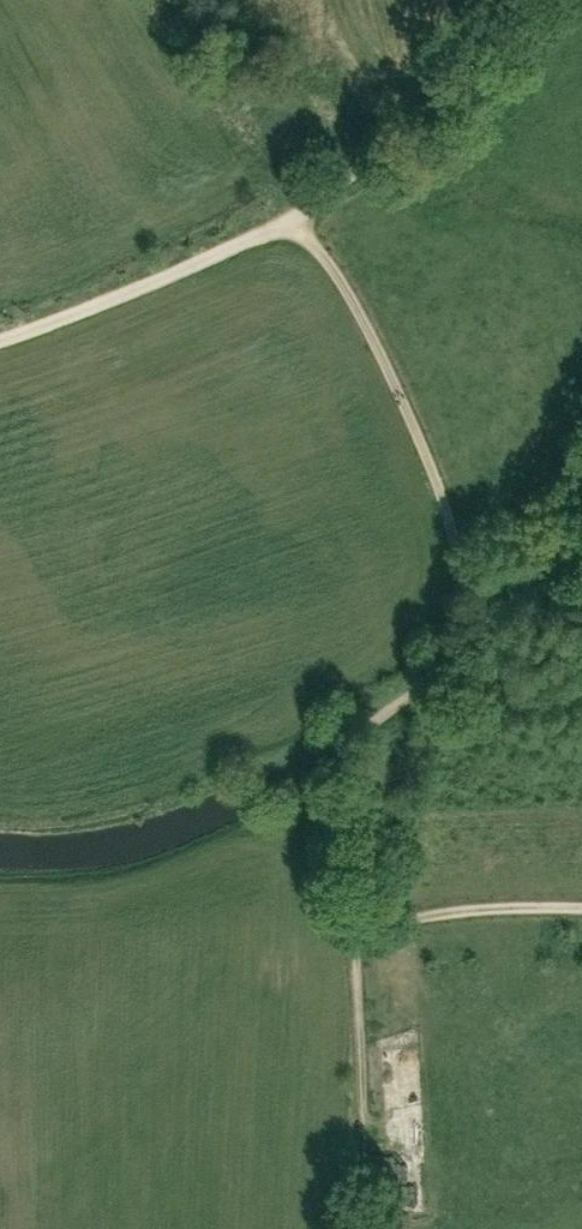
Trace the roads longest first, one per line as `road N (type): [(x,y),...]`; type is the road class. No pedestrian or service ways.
road 1 (track): [(0,336),(135,288),(293,216),(381,355),(456,544),(461,609),(435,678),(370,728),(344,768),(341,889),(355,916)]
road 2 (track): [(355,916),(361,1228)]
road 3 (track): [(293,216),(416,120),(465,68),(509,0)]
road 4 (track): [(355,916),(390,921),(581,907)]

